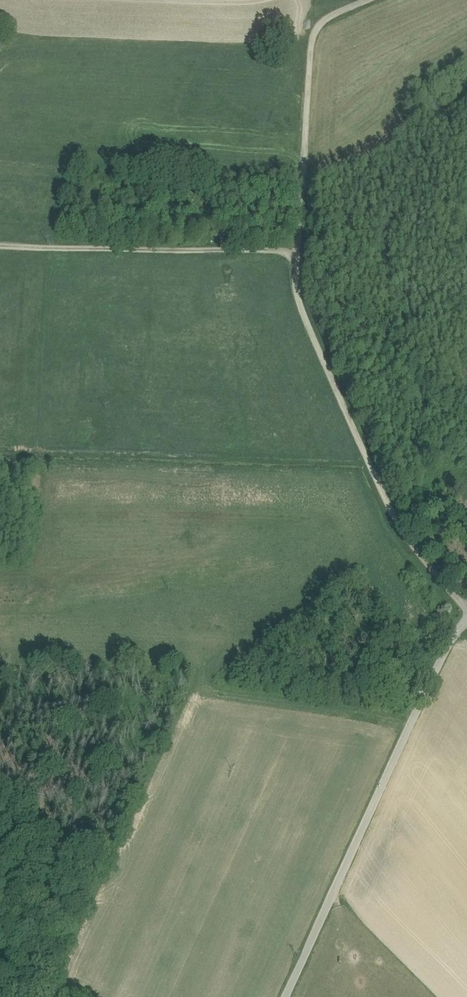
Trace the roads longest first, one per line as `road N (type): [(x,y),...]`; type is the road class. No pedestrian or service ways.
road 1 (unclassified): [(466,618),(286,996)]
road 2 (track): [(466,611),(384,500),(298,300),(297,262)]
road 3 (track): [(297,262),(274,250),(0,245)]
road 4 (track): [(297,262),(310,36),(332,14),(371,0)]

